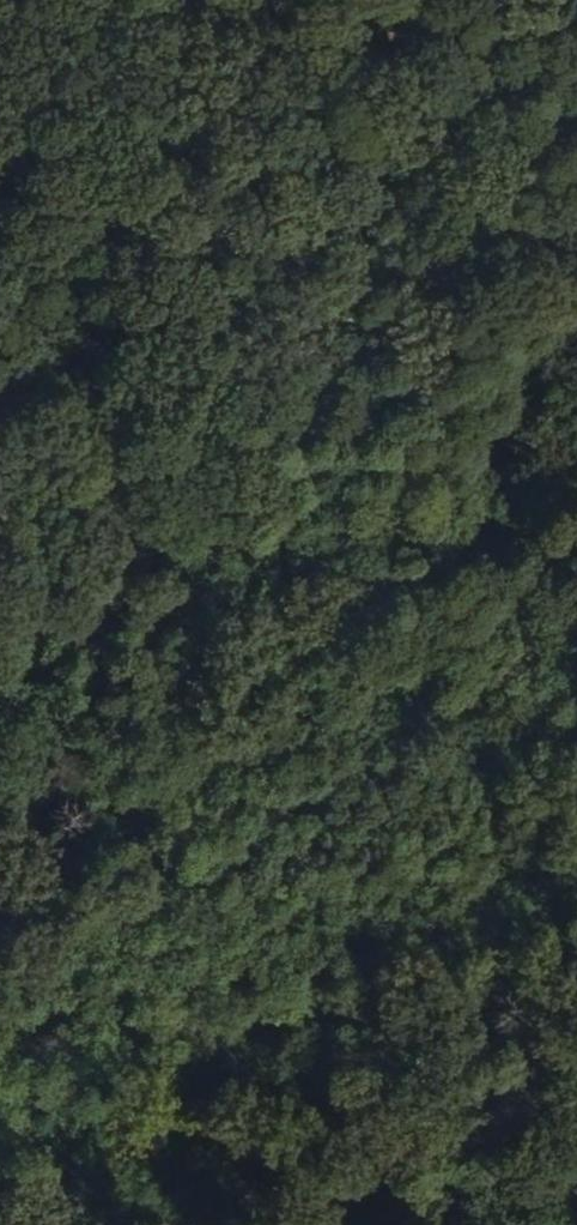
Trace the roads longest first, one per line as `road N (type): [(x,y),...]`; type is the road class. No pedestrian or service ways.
road 1 (track): [(0,1191),(102,536),(0,57)]
road 2 (track): [(102,536),(316,874),(468,1224)]
road 3 (track): [(0,486),(223,584),(576,794)]

